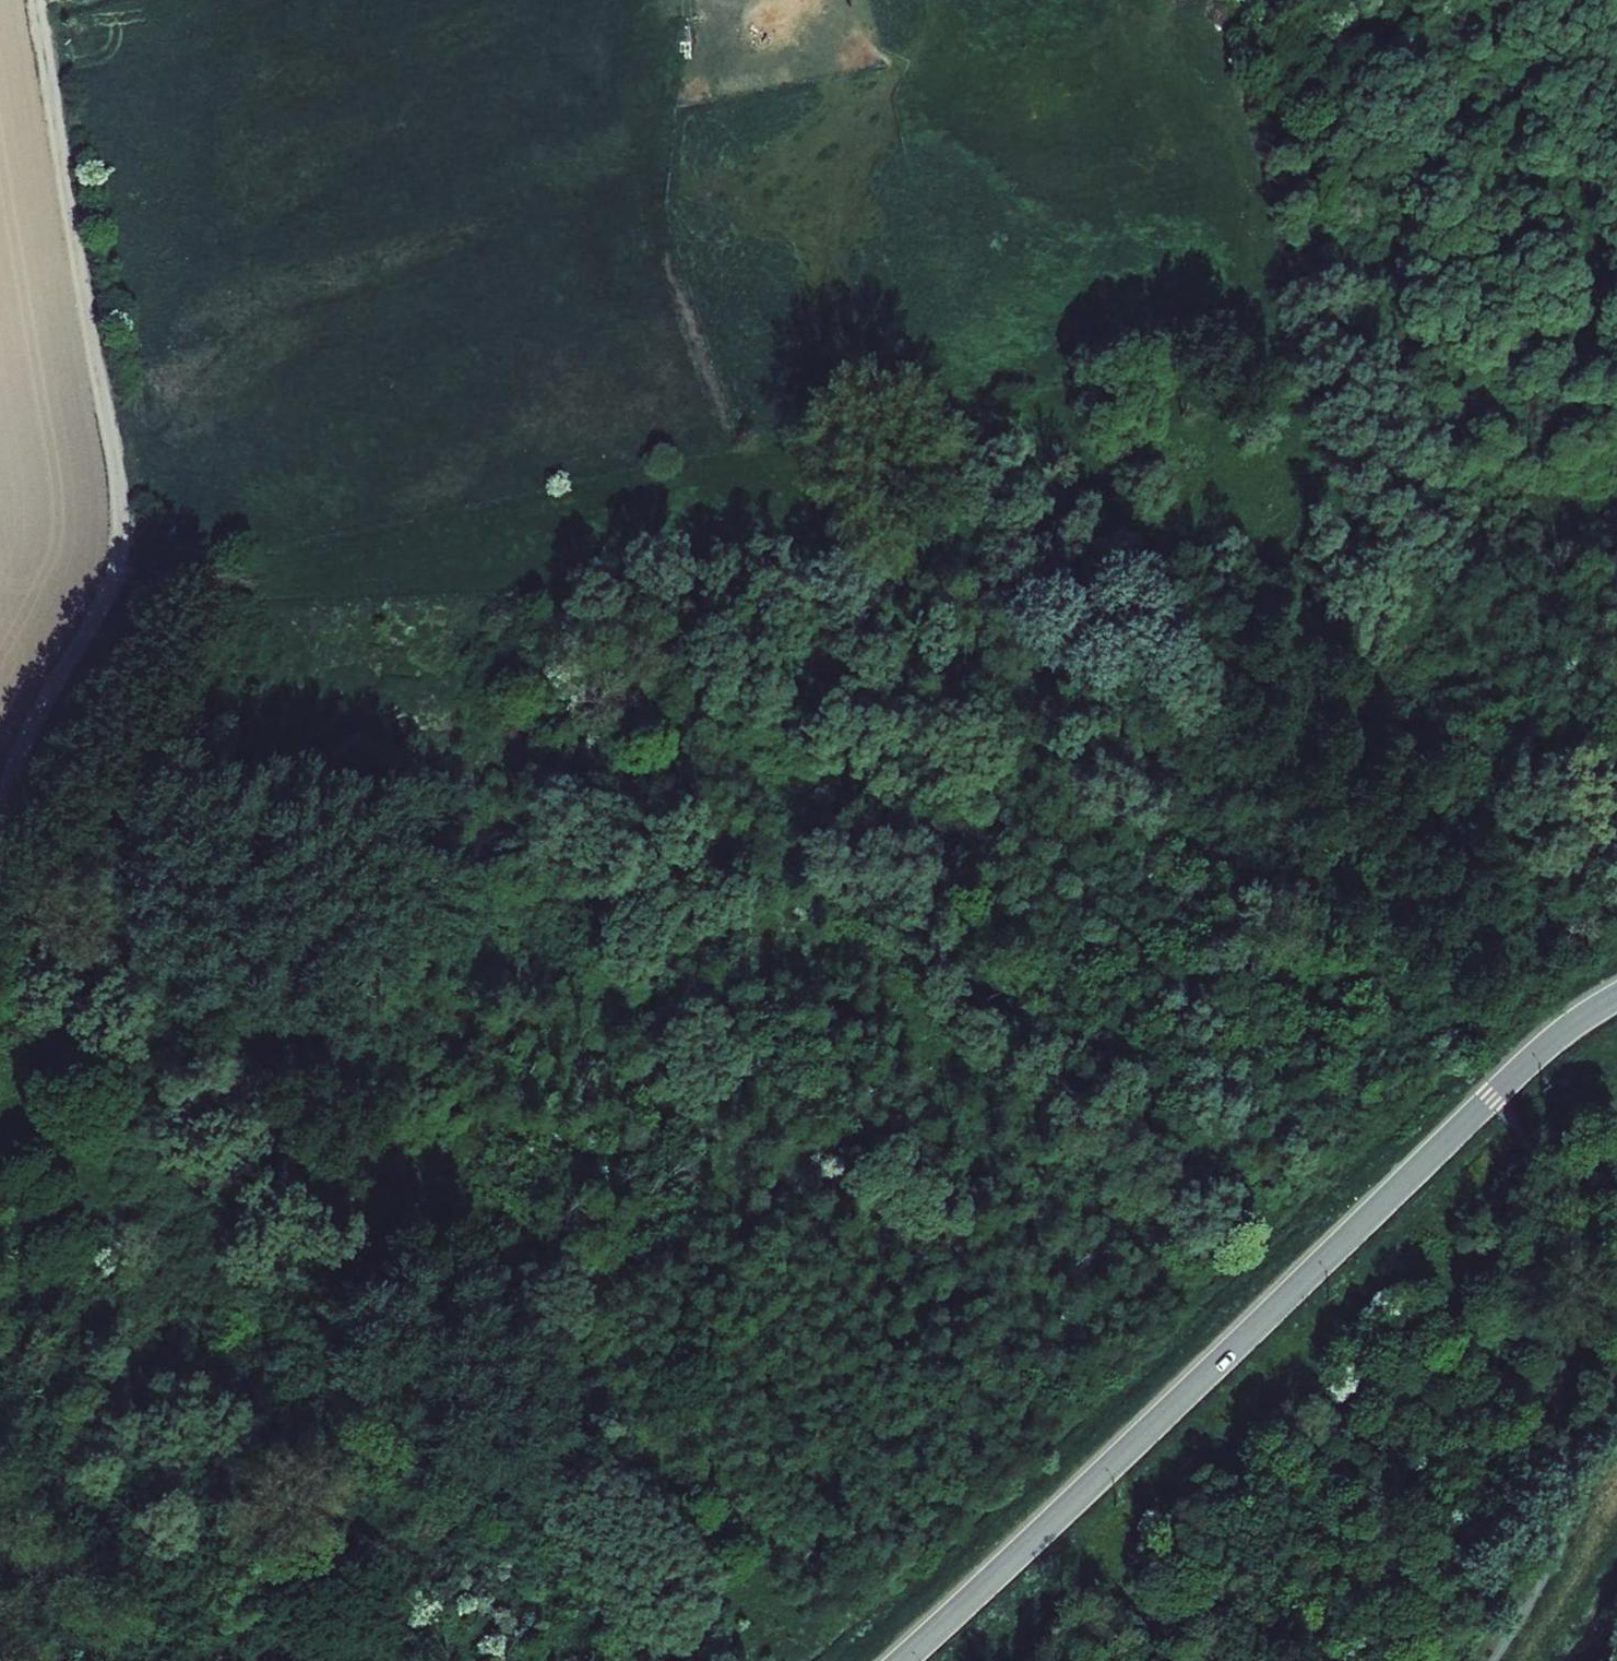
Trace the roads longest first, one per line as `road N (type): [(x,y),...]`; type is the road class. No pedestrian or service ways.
road 1 (tertiary): [(900,1660),(1539,1051),(1616,995)]
road 2 (track): [(0,836),(120,565),(124,541),(36,0)]

